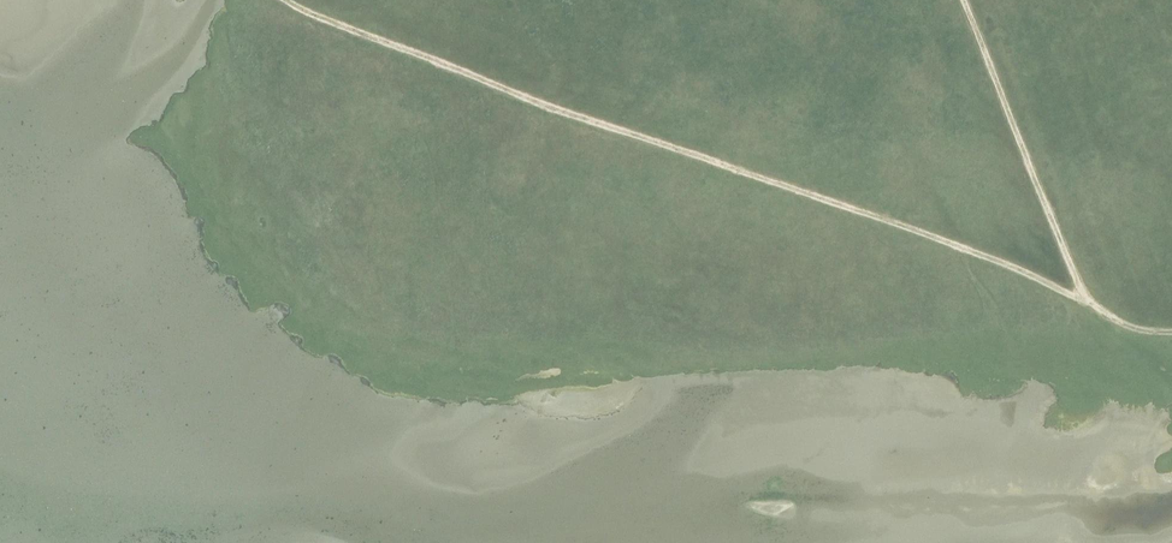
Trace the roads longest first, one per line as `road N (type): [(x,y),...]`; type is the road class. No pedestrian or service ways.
road 1 (track): [(1171,332),(1128,327),(991,257),(569,113),(286,0)]
road 2 (track): [(964,0),(1088,303)]

